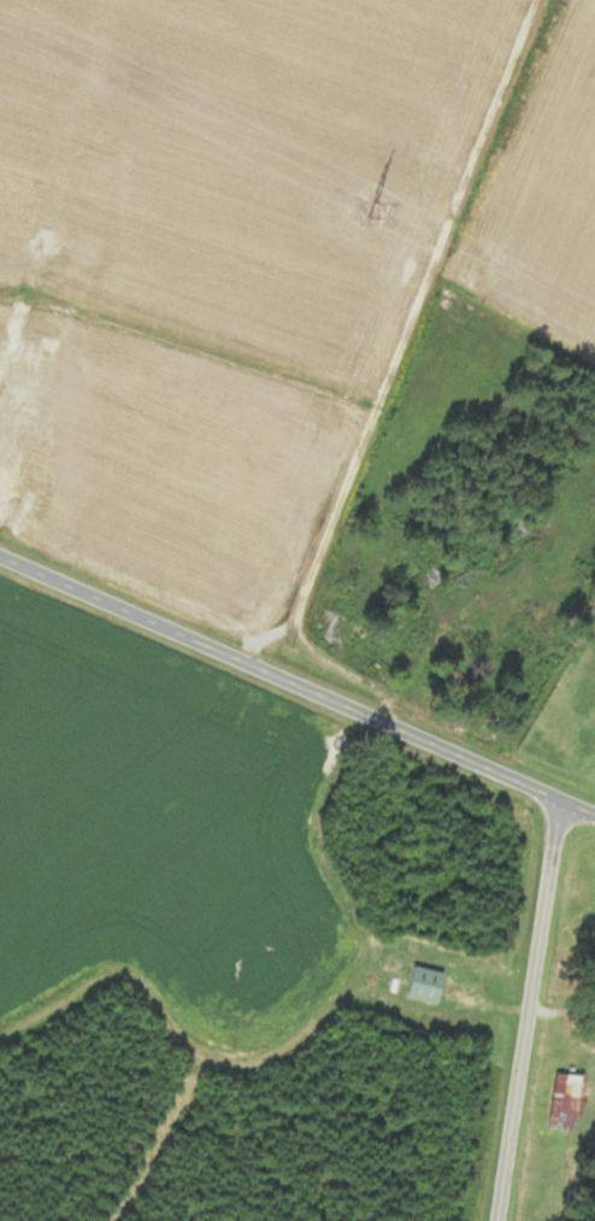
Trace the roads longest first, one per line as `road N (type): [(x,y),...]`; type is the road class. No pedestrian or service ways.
road 1 (residential): [(594,816),(0,557)]
road 2 (residential): [(499,1220),(560,802)]

